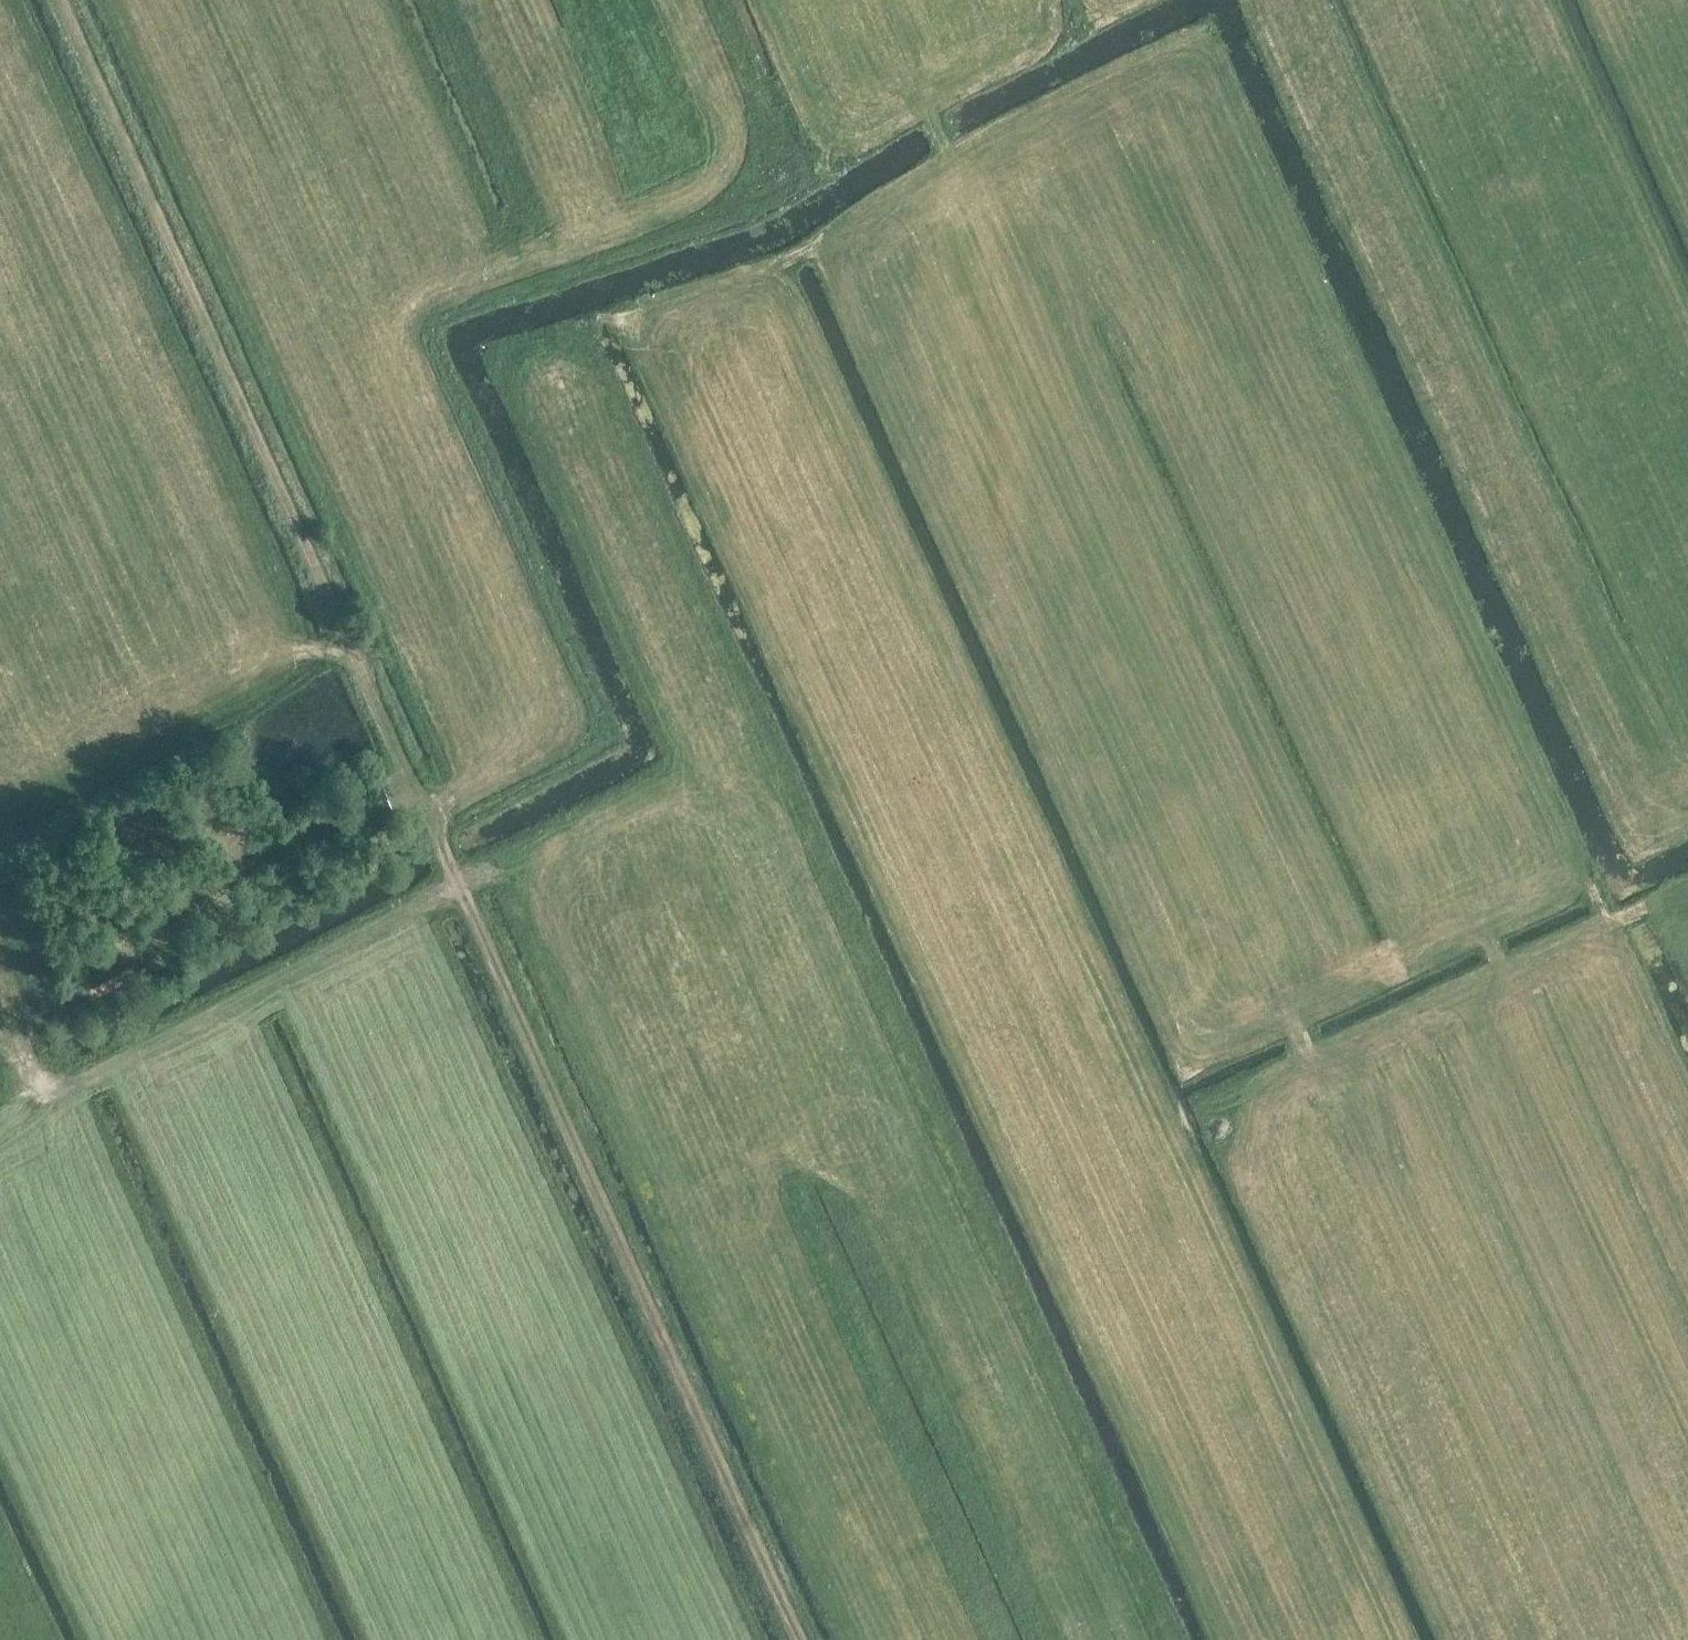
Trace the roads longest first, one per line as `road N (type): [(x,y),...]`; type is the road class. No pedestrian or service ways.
road 1 (track): [(62,0),(799,1639)]

